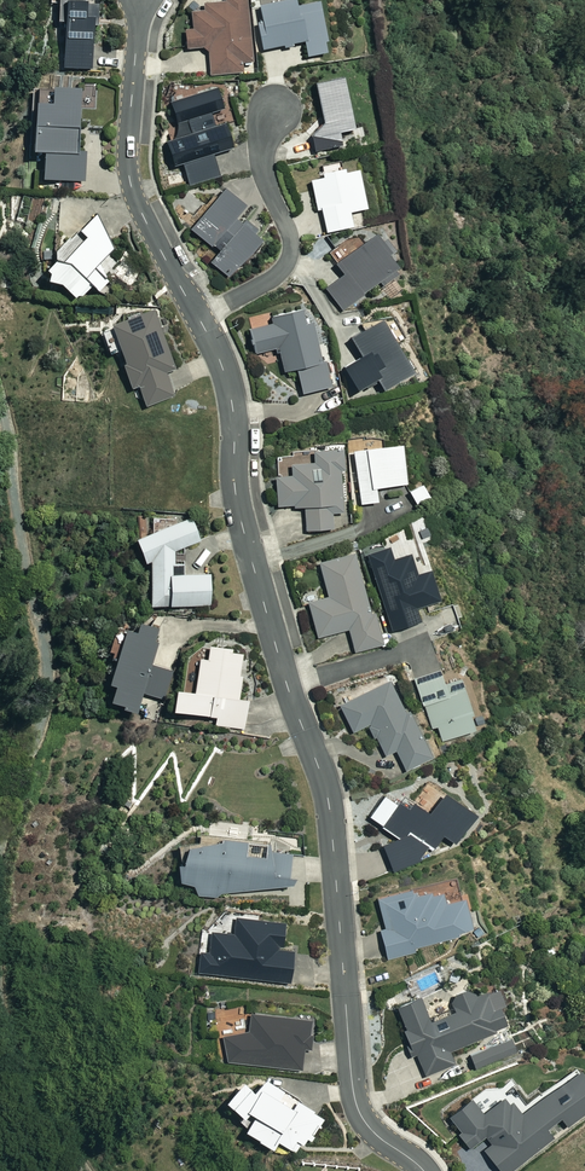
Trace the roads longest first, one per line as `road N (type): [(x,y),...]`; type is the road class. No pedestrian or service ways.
road 1 (residential): [(423,1170),(358,1112),(328,801),(242,525),(229,389),(131,187),(141,0)]
road 2 (track): [(0,403),(48,682),(0,846)]
road 3 (track): [(0,1023),(46,1124),(83,1170)]

